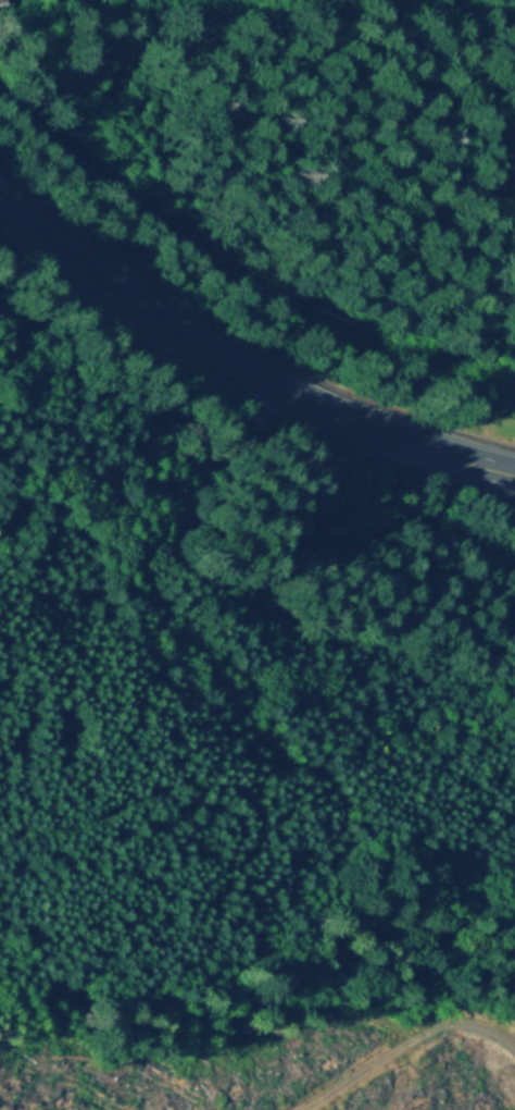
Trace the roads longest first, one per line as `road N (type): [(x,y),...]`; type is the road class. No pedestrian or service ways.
road 1 (track): [(143,673),(249,735),(306,757),(327,781),(337,817),(289,888),(288,909),(327,975),(359,1003),(409,1026),(477,1023),(514,1045)]
road 2 (primary): [(514,474),(374,432),(240,373),(139,316),(0,207)]
road 3 (track): [(294,925),(262,880),(243,797),(217,776),(0,840)]

